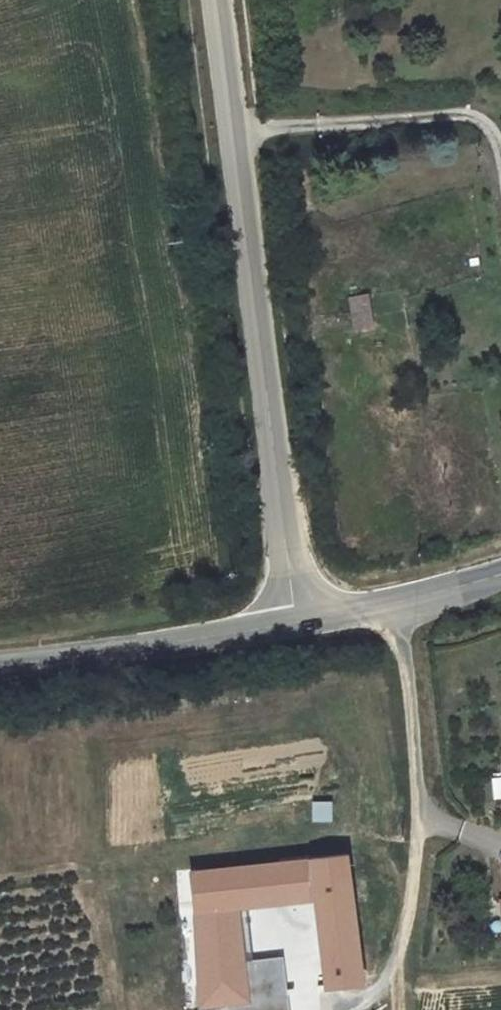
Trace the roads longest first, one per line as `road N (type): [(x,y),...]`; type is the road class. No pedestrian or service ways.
road 1 (unclassified): [(219,0),(296,621)]
road 2 (track): [(391,605),(409,672),(422,812),(412,896),(389,977)]
road 3 (tertiary): [(296,621),(0,662)]
road 4 (track): [(237,138),(453,113),(477,116),(500,148)]
road 5 (tertiary): [(500,571),(391,605),(296,621)]

